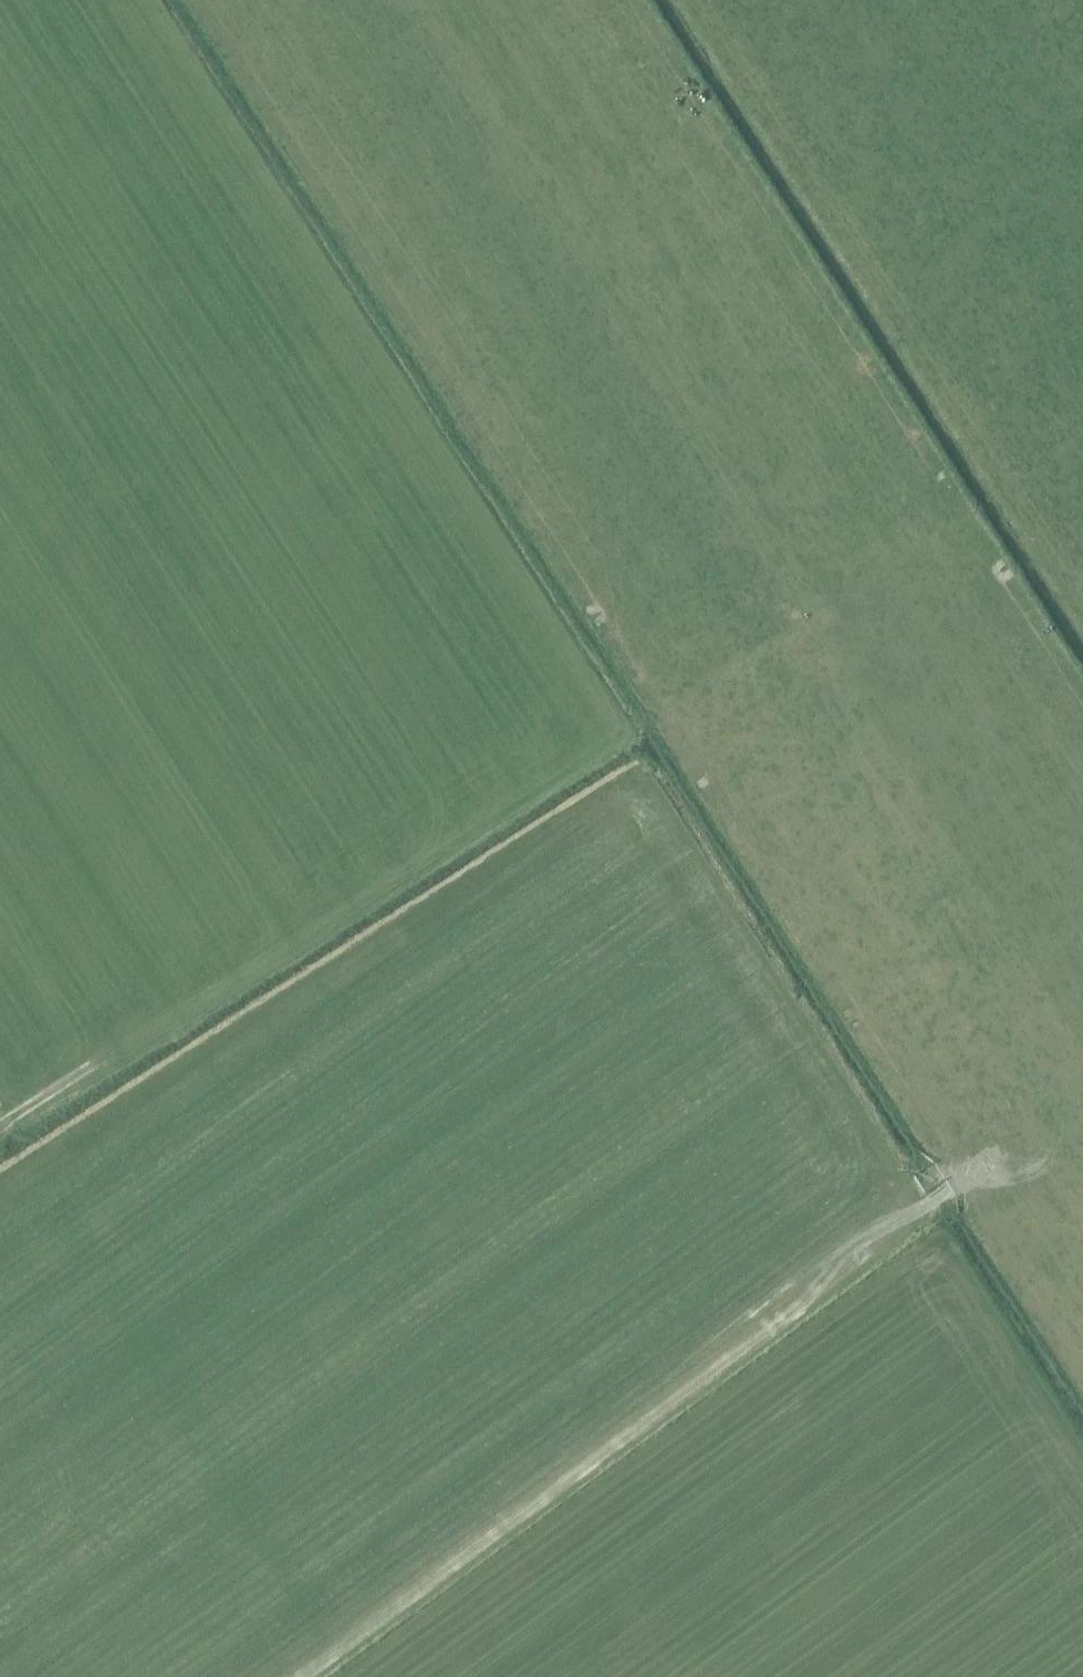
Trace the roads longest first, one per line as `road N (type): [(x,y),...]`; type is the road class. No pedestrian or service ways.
road 1 (track): [(961,1181),(292,1676)]

